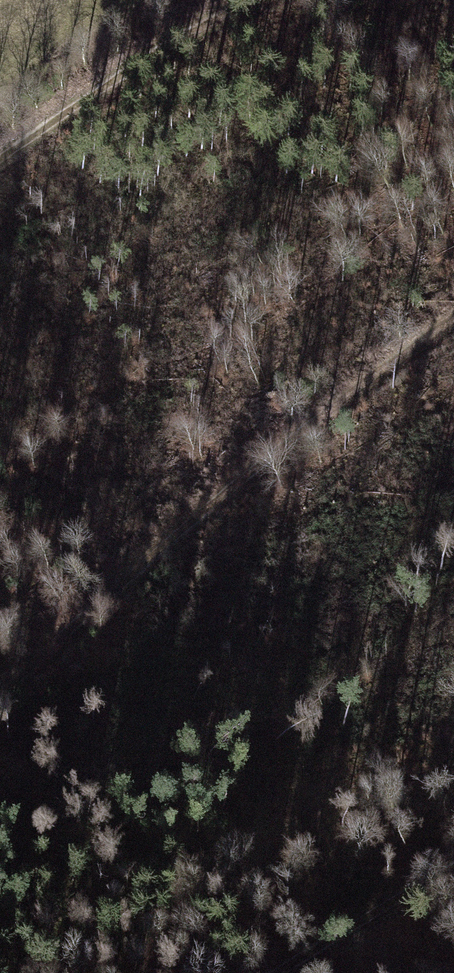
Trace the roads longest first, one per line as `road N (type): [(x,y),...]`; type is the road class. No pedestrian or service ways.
road 1 (track): [(0,691),(201,516),(453,316)]
road 2 (track): [(0,159),(251,0)]
road 3 (track): [(453,868),(258,972)]

